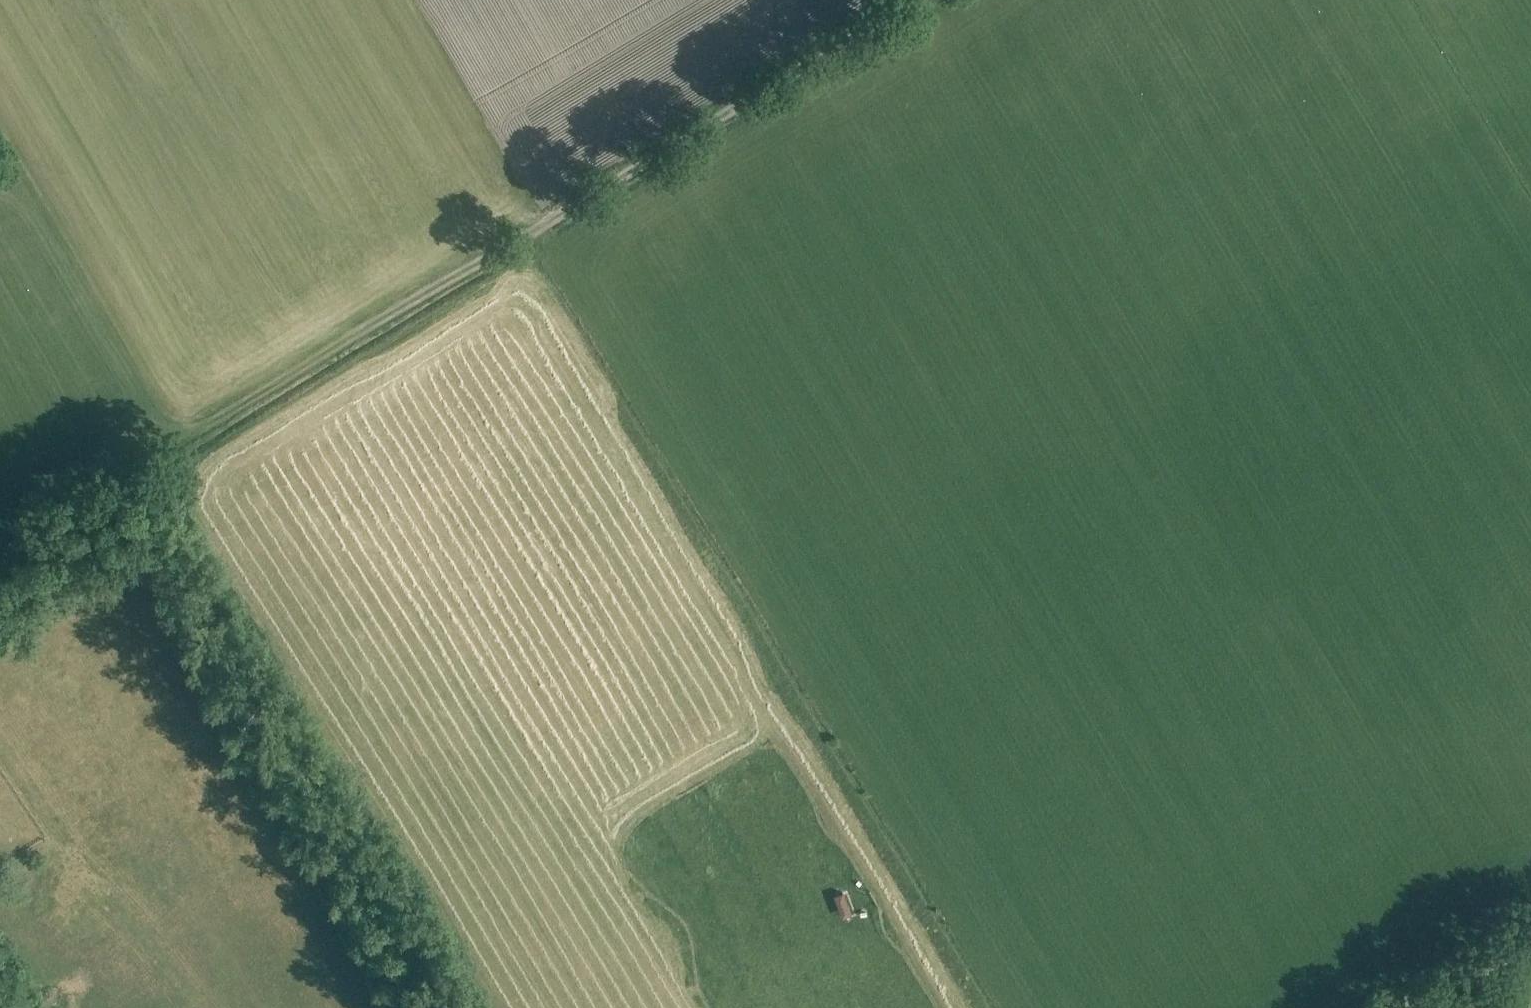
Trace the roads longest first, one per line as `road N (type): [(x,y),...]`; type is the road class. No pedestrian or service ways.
road 1 (track): [(0,556),(915,0)]
road 2 (tertiary): [(1407,1007),(1530,931)]

